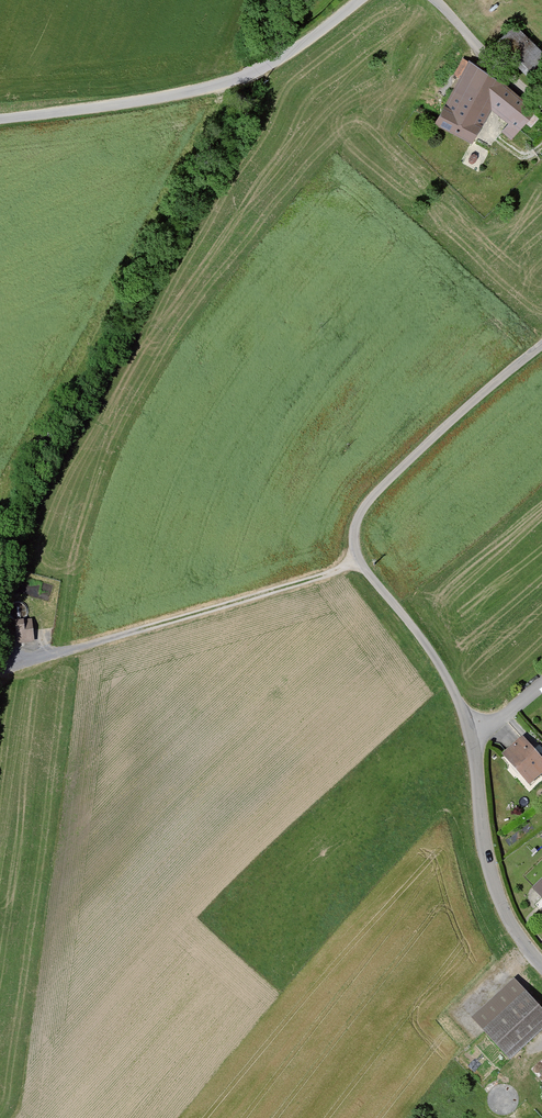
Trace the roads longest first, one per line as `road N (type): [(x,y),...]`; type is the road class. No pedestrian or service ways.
road 1 (residential): [(541,347),(389,481),(366,505),(354,546),(465,709),(500,904),(541,966)]
road 2 (track): [(5,669),(360,558)]
road 3 (residential): [(436,0),(541,108)]

